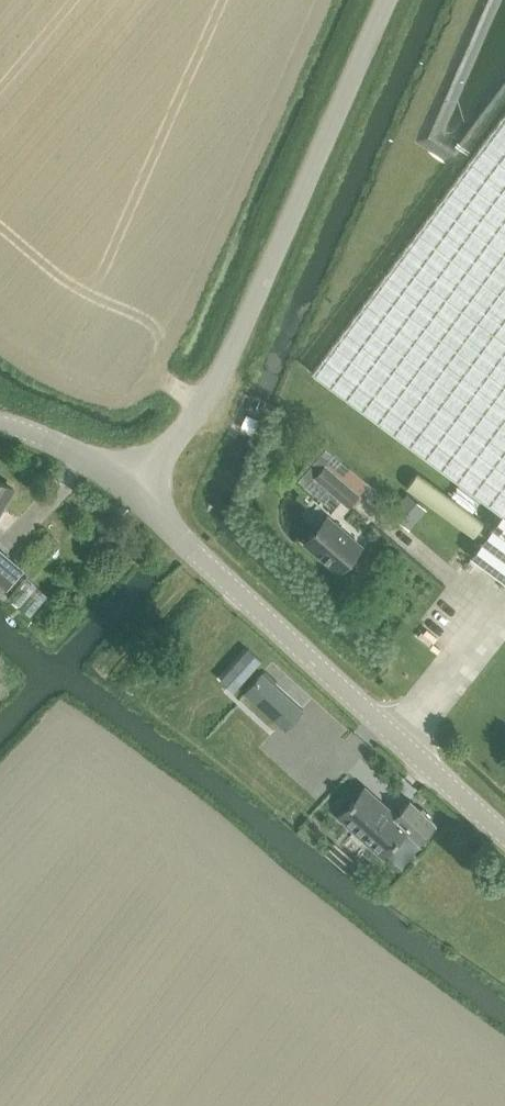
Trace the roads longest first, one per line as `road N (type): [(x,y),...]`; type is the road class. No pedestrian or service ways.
road 1 (unclassified): [(130,488),(206,400),(386,0)]
road 2 (unclassified): [(504,833),(130,488)]
road 3 (unclassified): [(130,488),(80,455),(0,423)]

